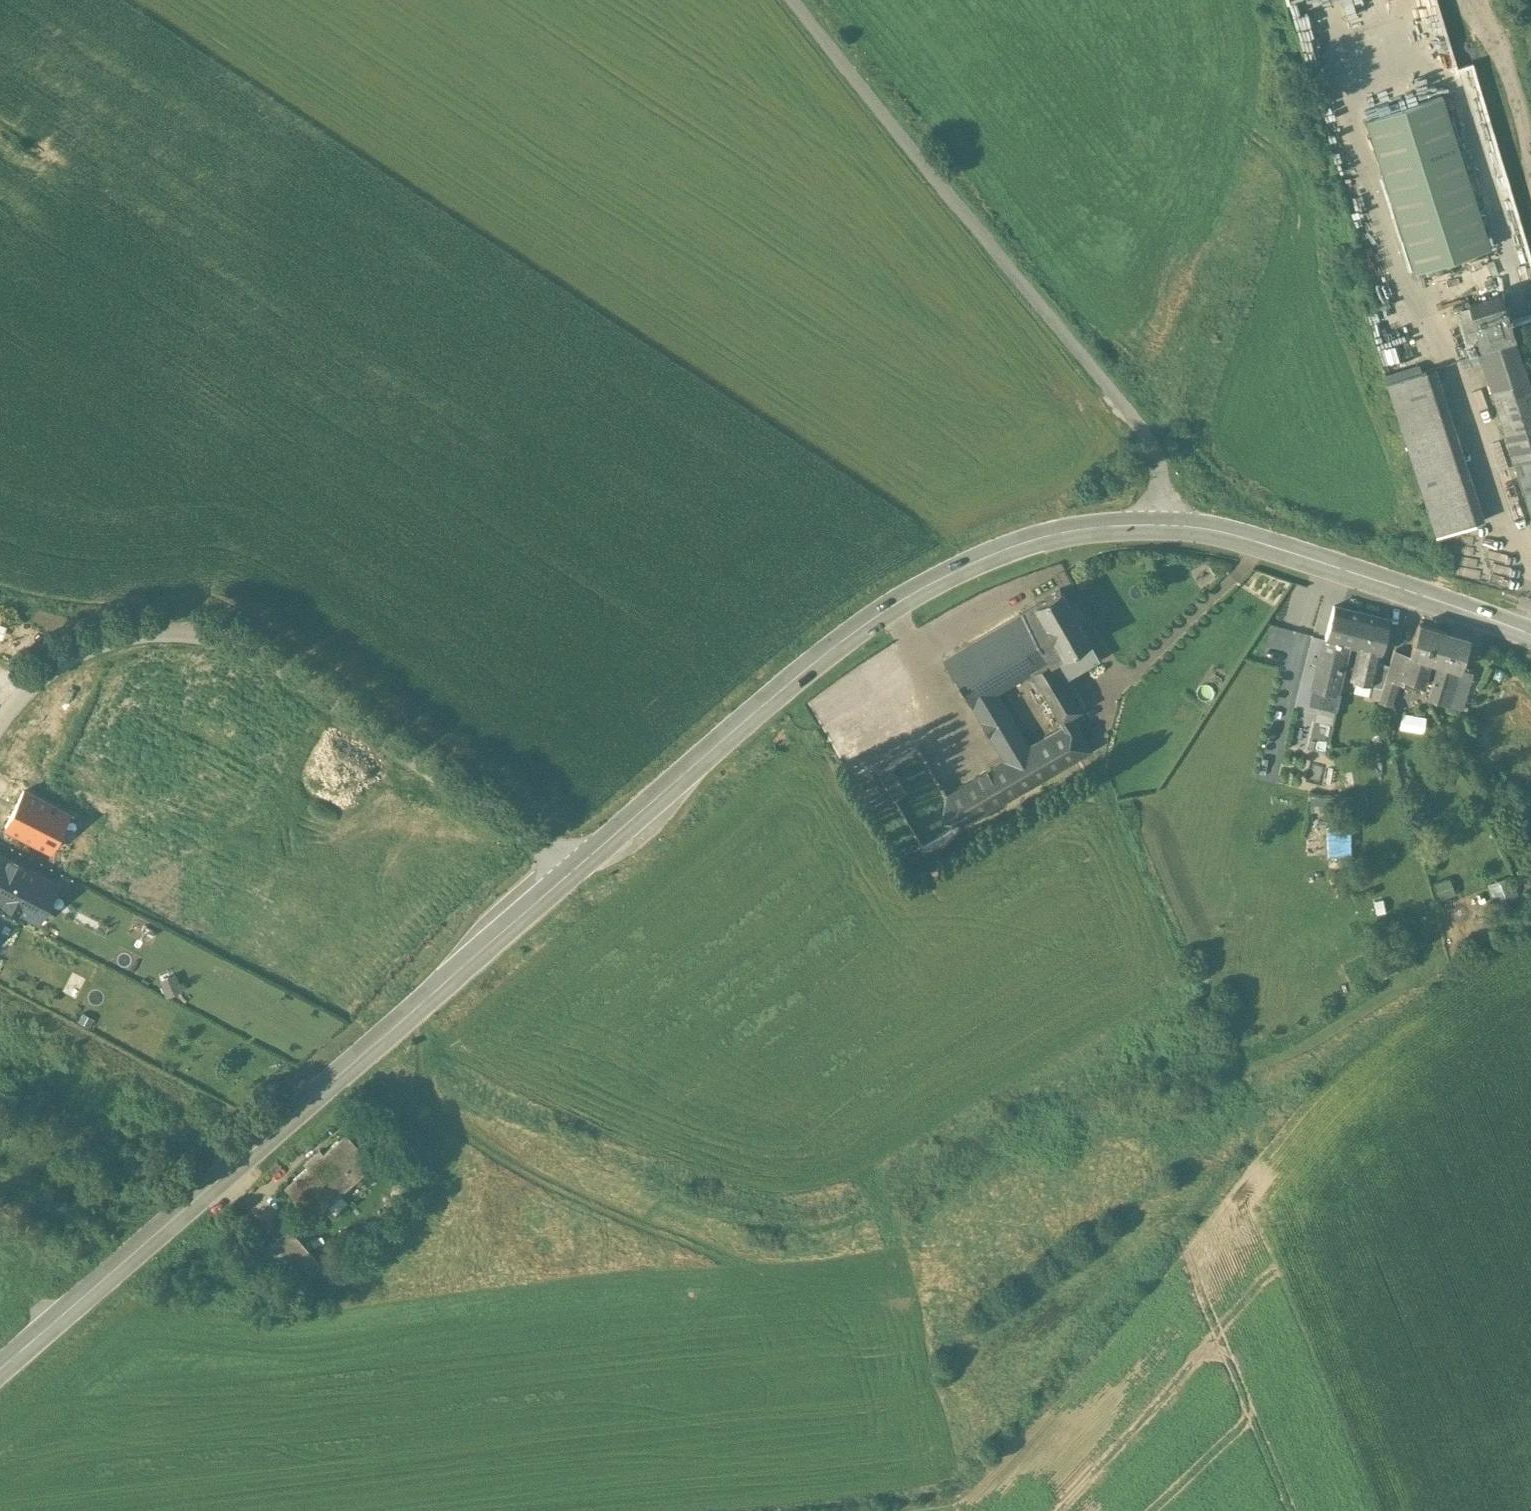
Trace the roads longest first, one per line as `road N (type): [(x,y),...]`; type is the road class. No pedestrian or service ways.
road 1 (secondary): [(0,1366),(575,866)]
road 2 (secondary): [(575,866),(800,672),(917,588),(1025,539),(1159,521)]
road 3 (unclassified): [(0,712),(60,656),(122,630),(161,627),(241,640),(575,866)]
road 4 (unclassified): [(796,0),(1131,414),(1158,463),(1159,521)]
road 5 (secondary): [(1159,521),(1216,526),(1530,633)]

